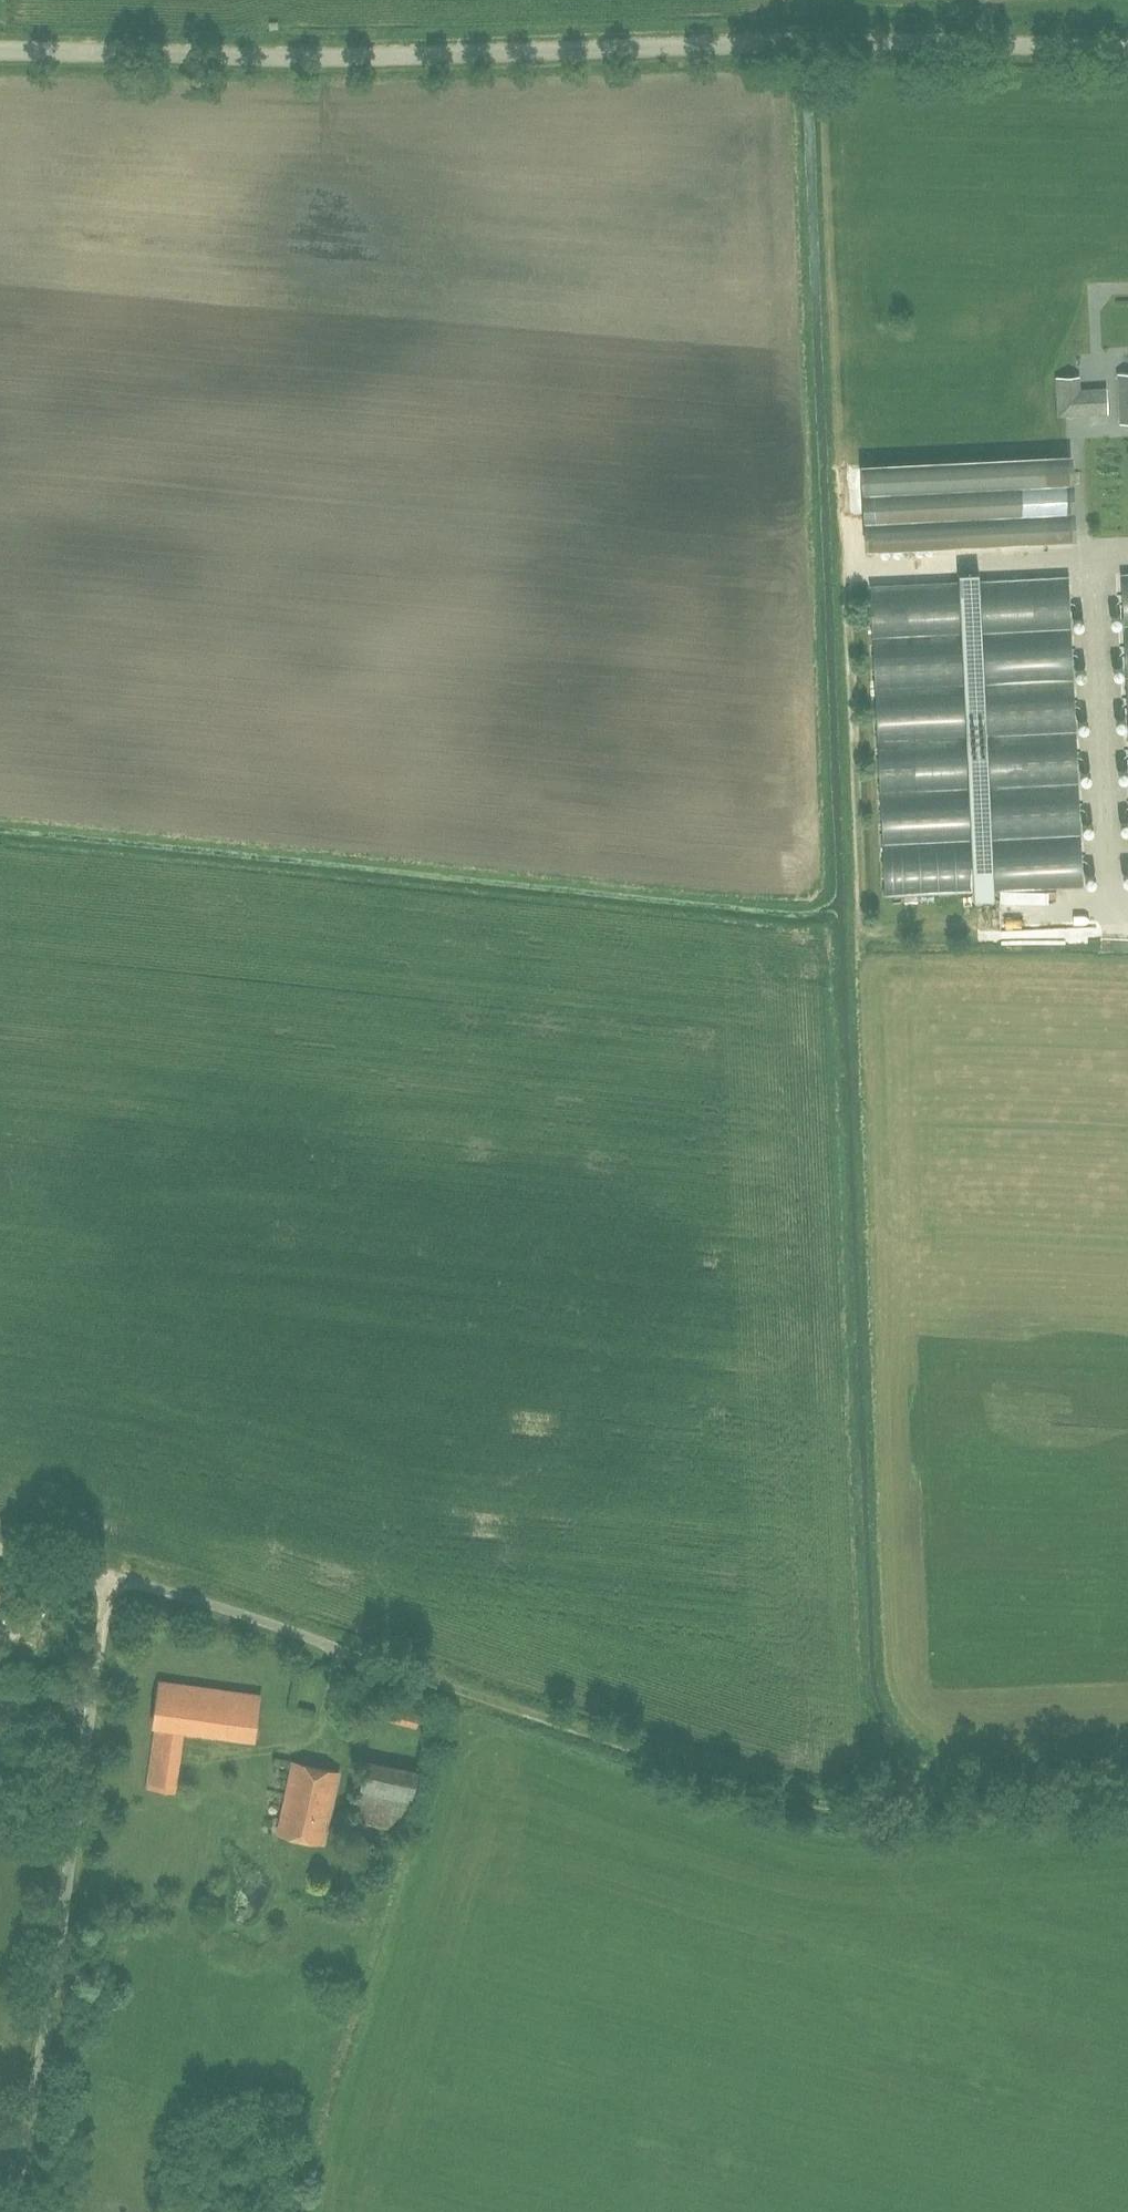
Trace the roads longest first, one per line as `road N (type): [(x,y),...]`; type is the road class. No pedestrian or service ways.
road 1 (track): [(1127,1787),(882,1810),(738,1791),(366,1658),(0,1555)]
road 2 (unclassified): [(1127,49),(924,43),(445,59),(0,53)]
road 3 (unclassified): [(10,2211),(42,2059),(107,1580)]

